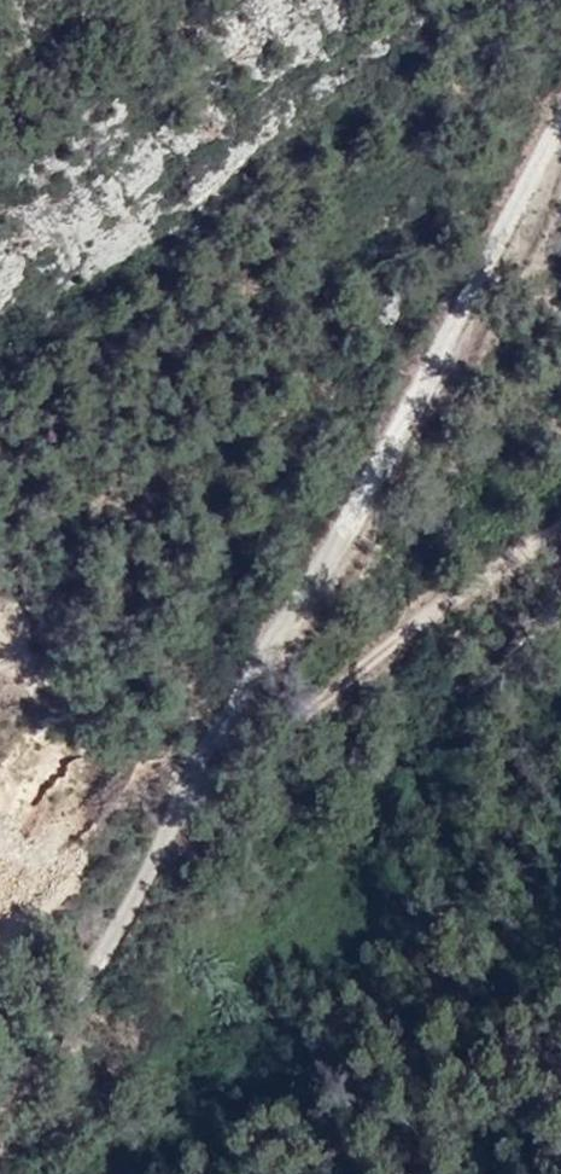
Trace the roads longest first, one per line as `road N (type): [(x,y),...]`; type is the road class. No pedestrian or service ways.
road 1 (track): [(0,1119),(105,918),(215,769),(560,149)]
road 2 (track): [(210,776),(351,681),(441,602),(560,528)]

